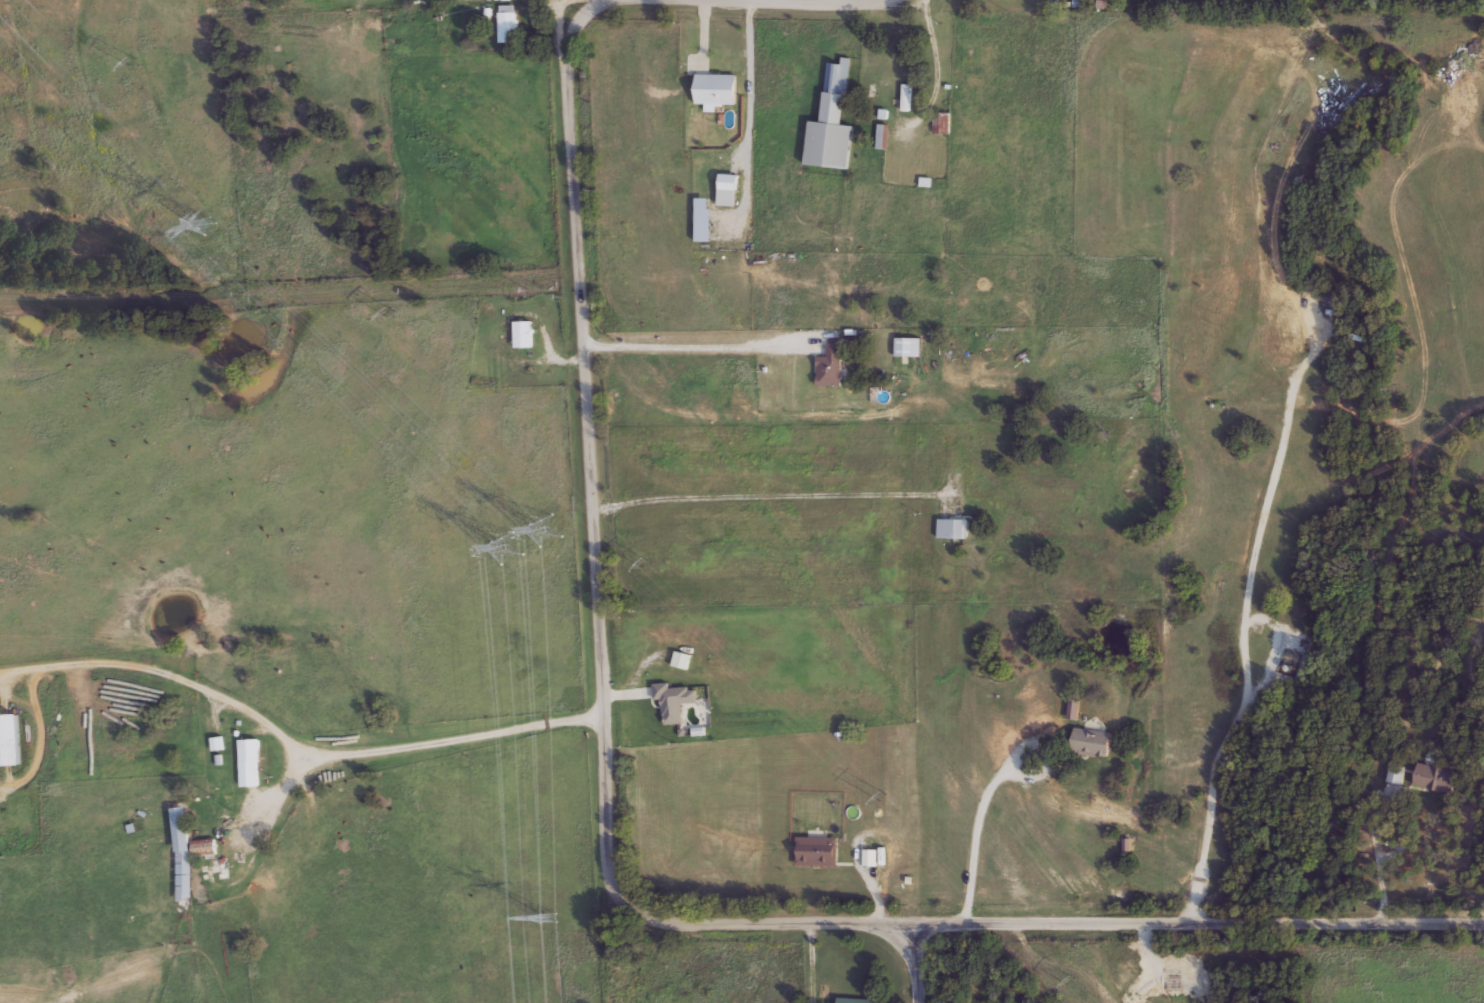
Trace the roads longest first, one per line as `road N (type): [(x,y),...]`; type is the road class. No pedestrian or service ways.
road 1 (residential): [(908,929),(648,893),(628,873),(608,750),(600,491),(567,44),(596,1),(699,0)]
road 2 (residential): [(0,657),(99,617),(186,653),(277,750),(343,776),(608,750)]
road 3 (residential): [(1074,928),(1483,927)]
road 4 (residential): [(908,929),(1074,928)]

